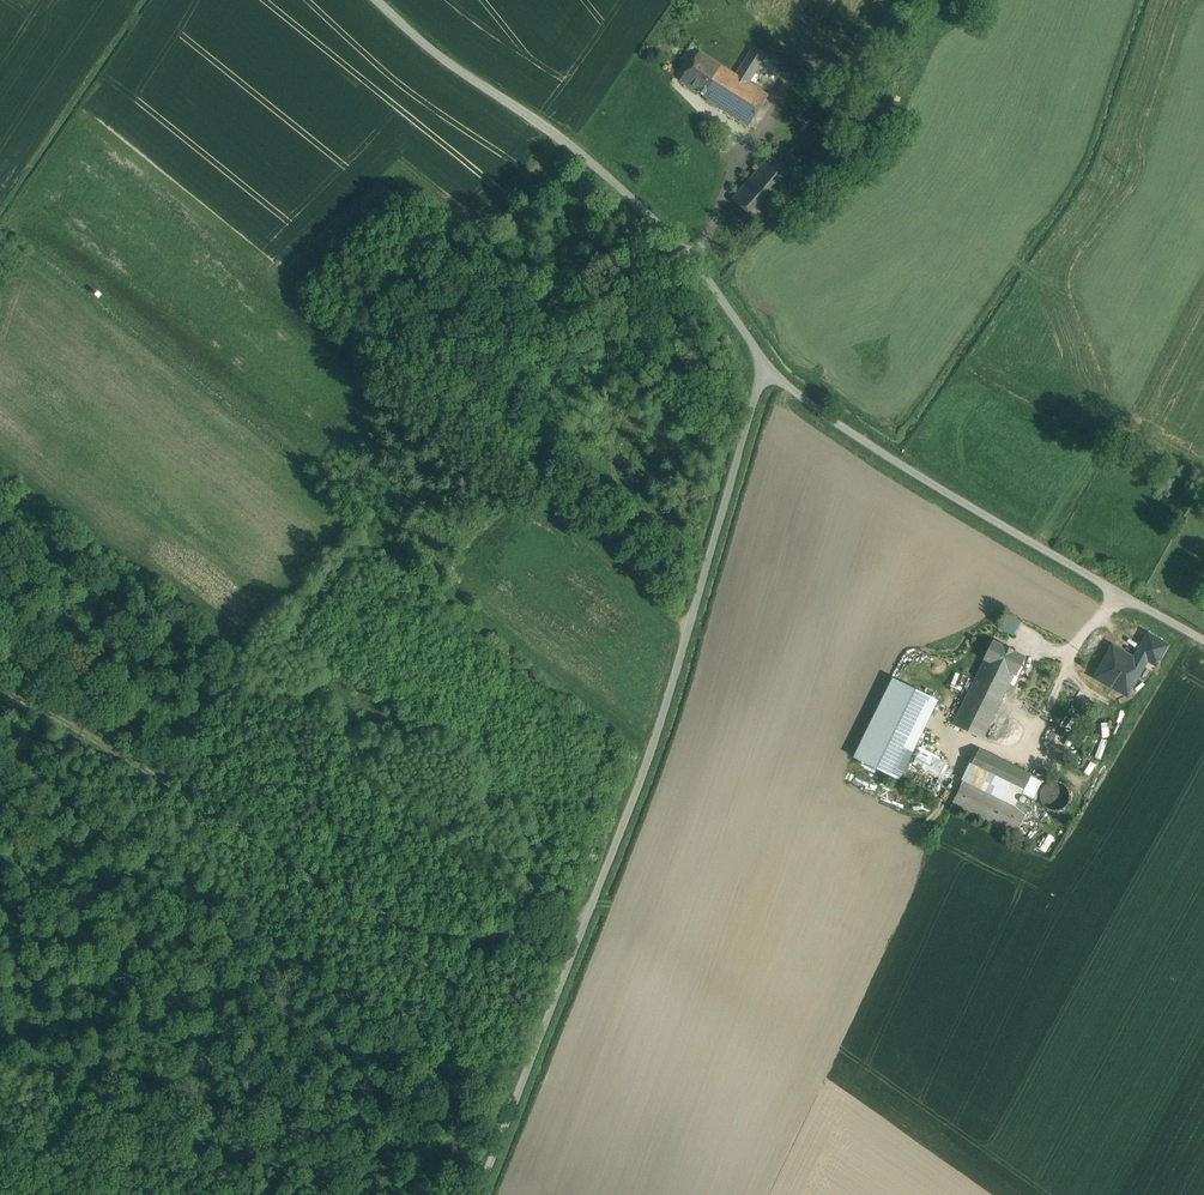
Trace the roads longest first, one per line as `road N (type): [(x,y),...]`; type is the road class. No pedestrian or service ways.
road 1 (unclassified): [(769,372),(756,391),(654,742),(477,1194)]
road 2 (track): [(586,924),(486,936),(419,931),(0,688)]
road 3 (unclassified): [(769,372),(691,253),(601,167),(381,0)]
road 4 (unclassified): [(1203,637),(841,427),(769,372)]
road 5 (track): [(690,625),(373,373)]

